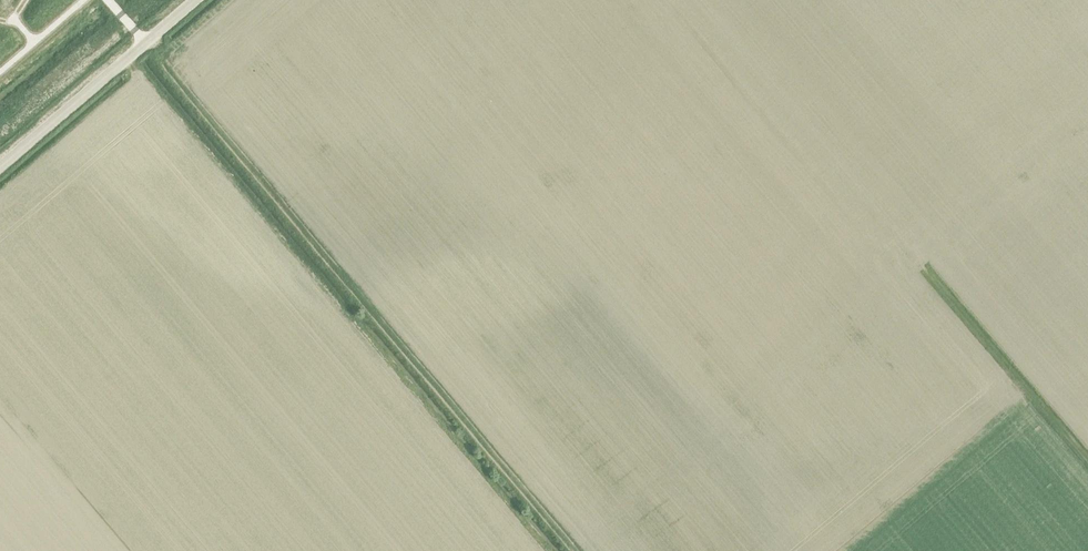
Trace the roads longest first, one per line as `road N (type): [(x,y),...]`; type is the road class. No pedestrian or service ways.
road 1 (unclassified): [(0,169),(197,0)]

